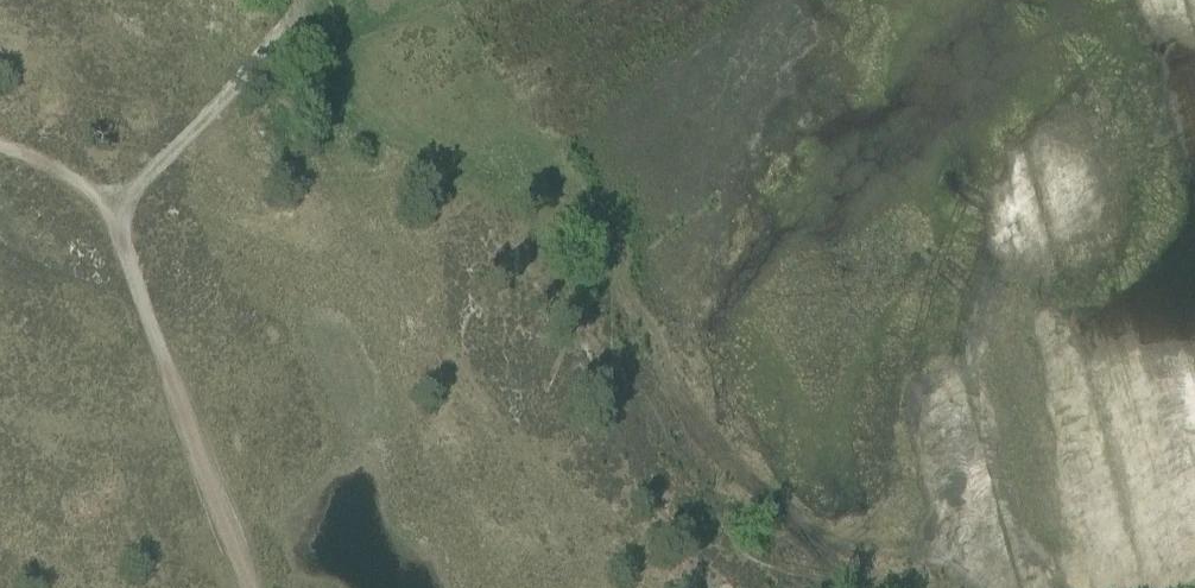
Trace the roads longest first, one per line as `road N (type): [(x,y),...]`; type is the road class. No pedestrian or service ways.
road 1 (track): [(241,587),(114,225),(73,179),(0,148)]
road 2 (track): [(114,225),(133,193),(283,32),(301,0)]

